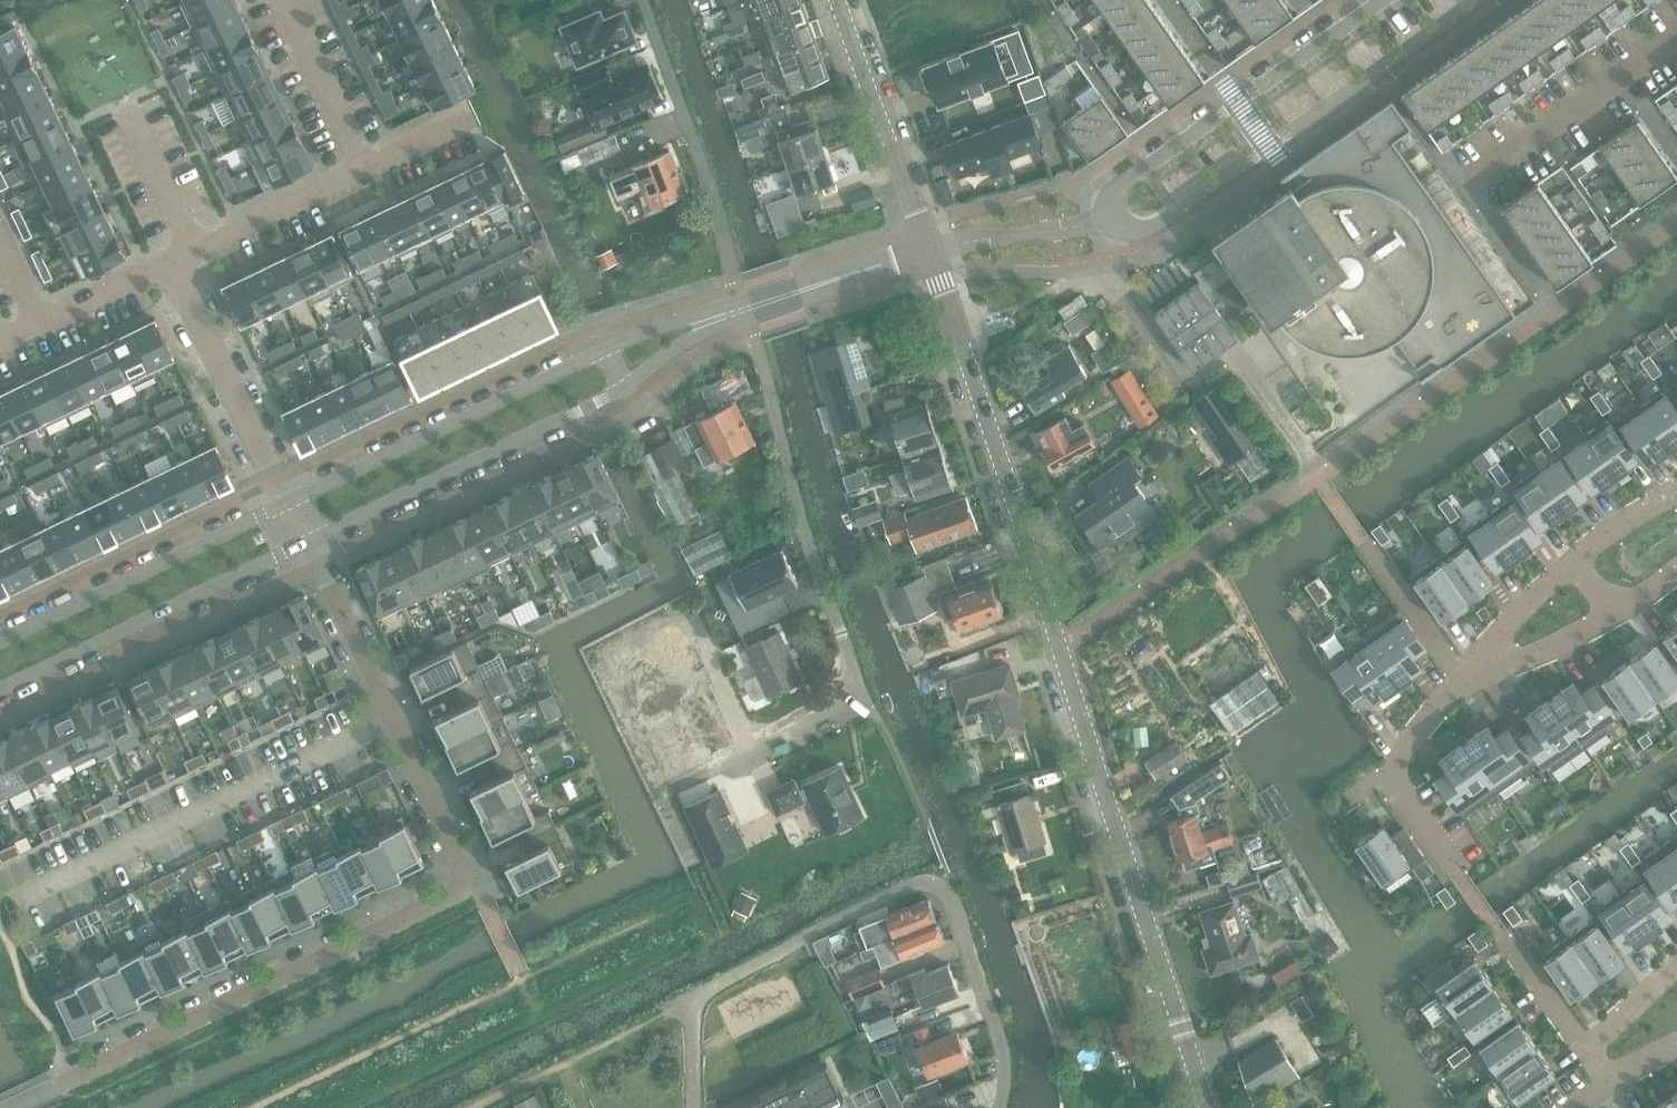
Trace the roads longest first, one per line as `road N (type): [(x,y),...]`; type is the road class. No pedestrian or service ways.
road 1 (tertiary): [(1209,1107),(931,252)]
road 2 (residential): [(14,1107),(449,897),(464,882),(463,863),(308,543)]
road 3 (tertiary): [(1386,0),(1118,189),(1113,216),(1124,228),(1151,229),(1477,0)]
road 4 (residential): [(744,309),(861,699)]
road 5 (tertiary): [(308,543),(621,389)]
road 6 (tertiary): [(599,354),(287,504)]
road 7 (tertiary): [(0,690),(308,543)]
road 8 (tertiary): [(287,504),(0,642)]
road 9 (residential): [(931,252),(841,0)]
road 10 (residential): [(287,504),(171,263)]
road 11 (residential): [(1676,38),(1467,191)]
road 12 (residential): [(997,1107),(1004,1073),(997,1027),(946,887)]
road 13 (residential): [(362,172),(171,263)]
road 14 (residential): [(1460,679),(1548,657),(1647,598)]
road 15 (residential): [(1597,535),(1530,591),(1460,679)]
road 16 (residential): [(278,0),(362,172)]
road 17 (tertiary): [(752,306),(931,252)]
road 18 (residential): [(1460,679),(1363,544)]
road 19 (residential): [(171,263),(41,323)]
road 20 (residential): [(1676,970),(1588,1058)]

